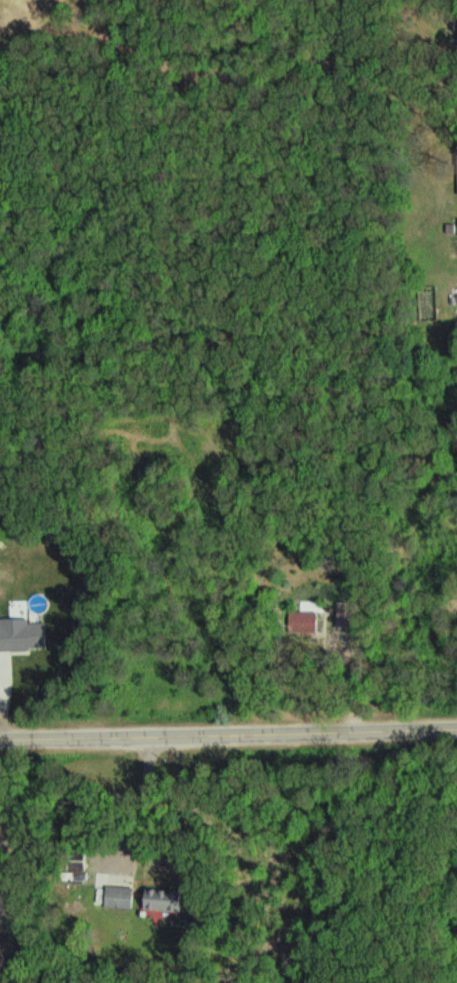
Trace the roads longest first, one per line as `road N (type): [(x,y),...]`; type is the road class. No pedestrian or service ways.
road 1 (residential): [(0,734),(456,729)]

